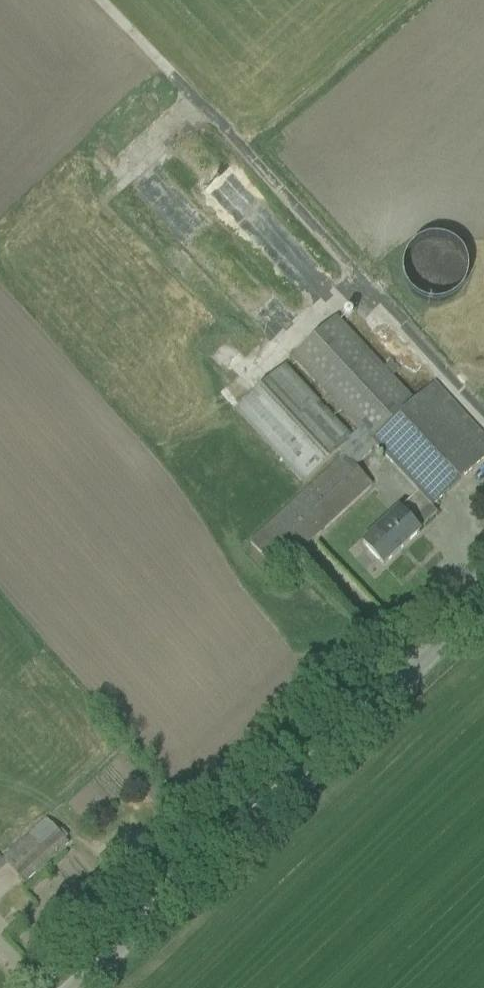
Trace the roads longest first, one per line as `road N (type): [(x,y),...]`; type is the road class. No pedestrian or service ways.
road 1 (unclassified): [(74,987),(483,602)]

